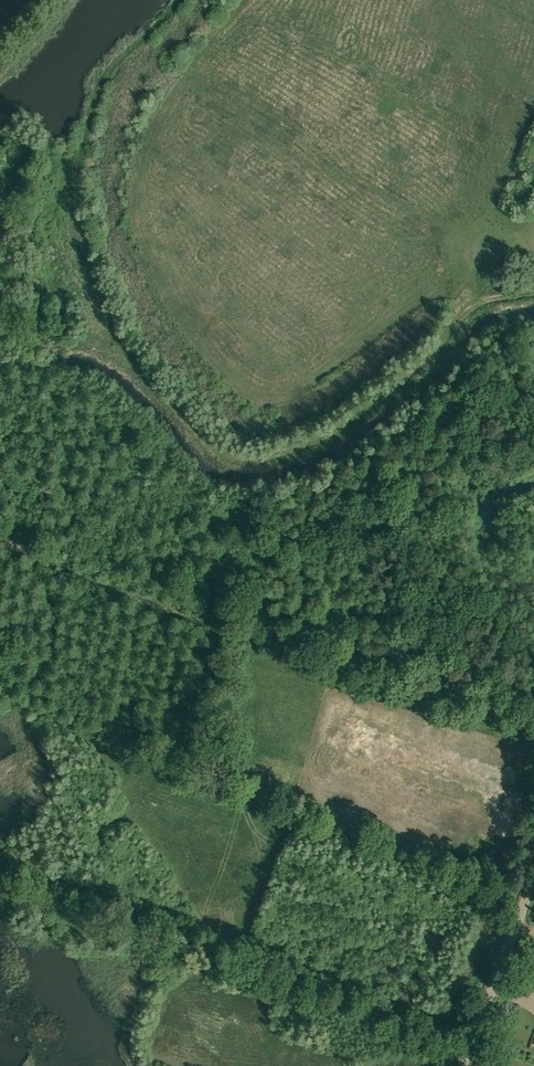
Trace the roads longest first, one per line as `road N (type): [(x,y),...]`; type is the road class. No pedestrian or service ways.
road 1 (unclassified): [(458,1065),(533,868)]

